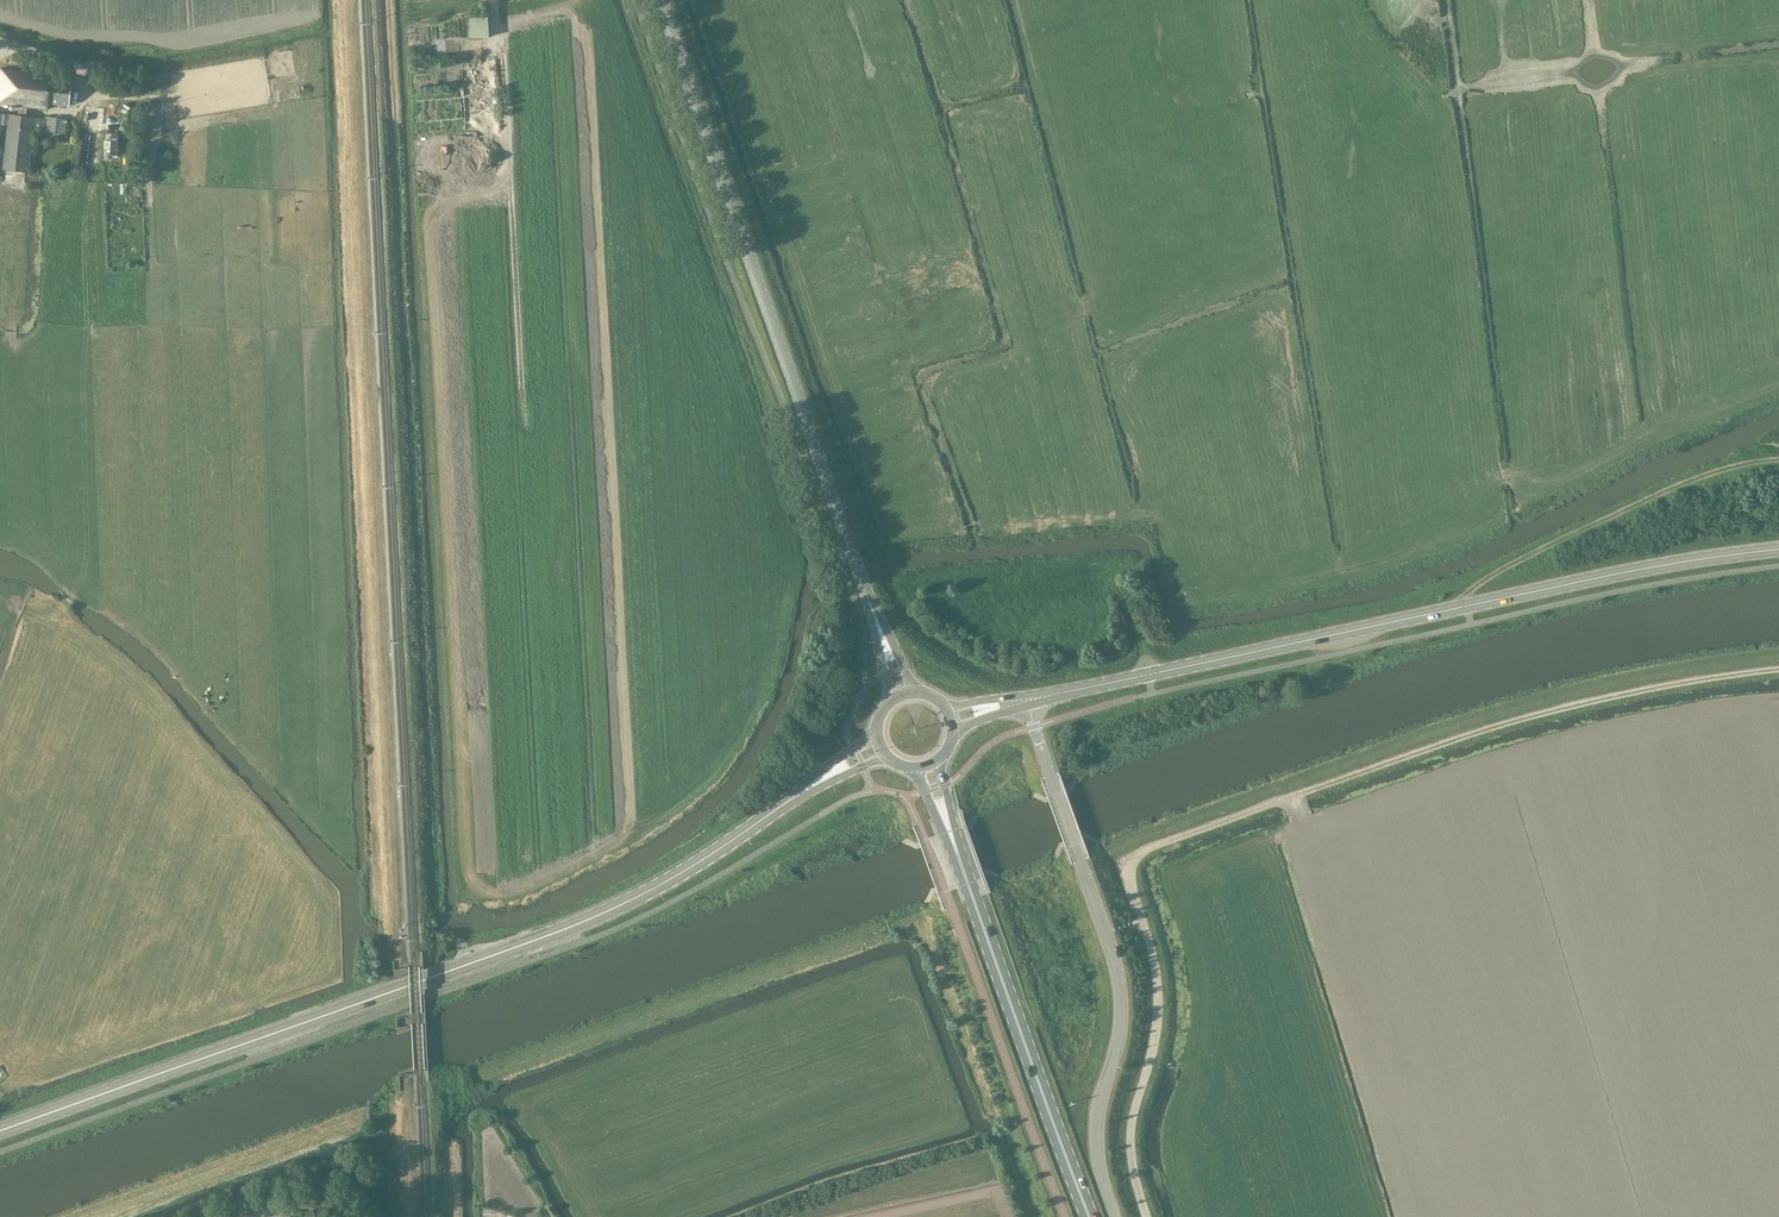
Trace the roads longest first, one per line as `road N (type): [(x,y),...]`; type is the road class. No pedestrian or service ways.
road 1 (primary): [(0,1130),(613,909),(781,806)]
road 2 (primary): [(1778,550),(1693,561),(1028,700)]
road 3 (track): [(1143,919),(1129,875),(1135,854),(1484,729),(1778,670)]
road 4 (tertiary): [(874,612),(660,0)]
road 5 (unclassified): [(1115,1216),(1096,1135),(1121,1023),(1120,978),(1028,700)]
road 6 (primary): [(1089,1216),(949,830)]
road 7 (track): [(1422,615),(1695,475),(1778,456)]
road 8 (track): [(1145,1216),(1130,1135),(1159,1007),(1143,919)]
road 9 (track): [(493,0),(505,131)]
road 10 (primary): [(878,735),(781,806)]

